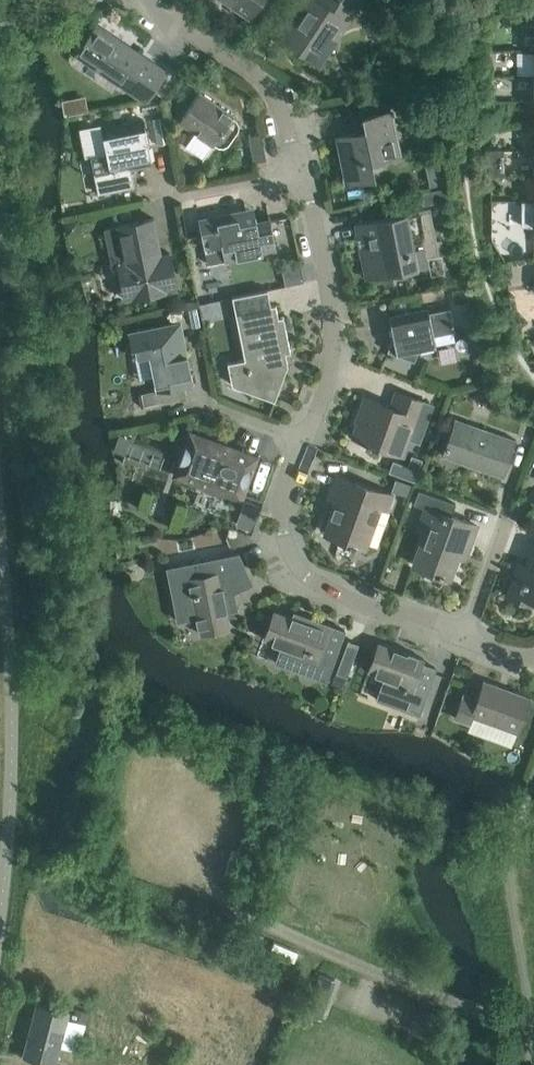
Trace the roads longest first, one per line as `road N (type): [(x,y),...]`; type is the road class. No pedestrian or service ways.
road 1 (residential): [(533,656),(515,657),(432,619),(371,609),(317,583),(291,556),(280,504),(327,386),(333,347),(310,202),(281,109),(252,69),(153,9),(152,0)]

